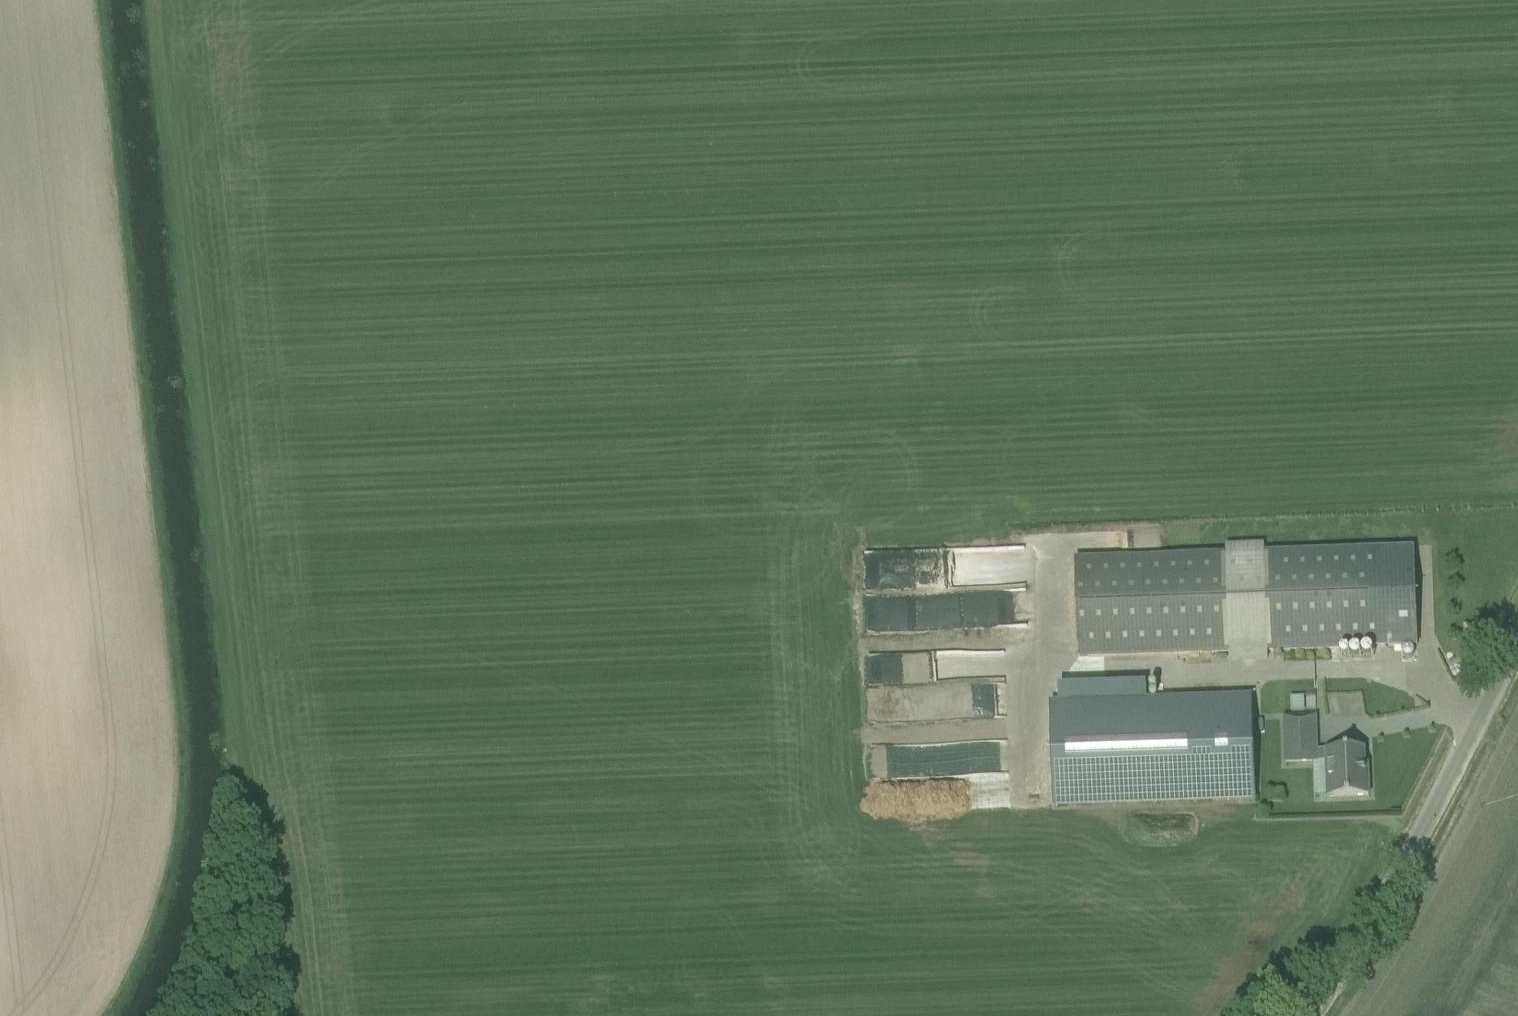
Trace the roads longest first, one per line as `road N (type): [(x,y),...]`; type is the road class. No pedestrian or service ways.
road 1 (unclassified): [(1305,1015),(1415,848),(1517,640)]

